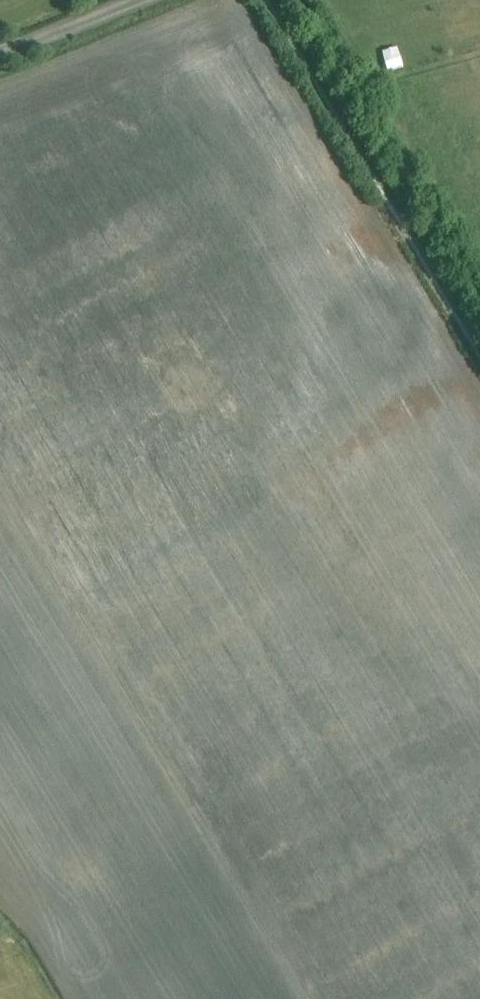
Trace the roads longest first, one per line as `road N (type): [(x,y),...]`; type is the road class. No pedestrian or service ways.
road 1 (track): [(0,56),(144,0)]

